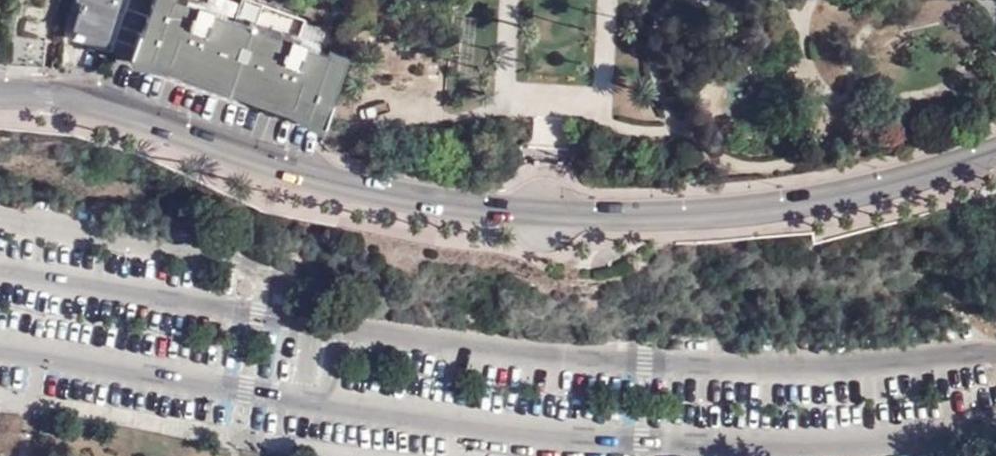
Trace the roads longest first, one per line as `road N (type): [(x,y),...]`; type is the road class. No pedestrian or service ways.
road 1 (secondary): [(995,150),(780,205),(543,213),(388,193),(275,166),(96,102),(0,94)]

